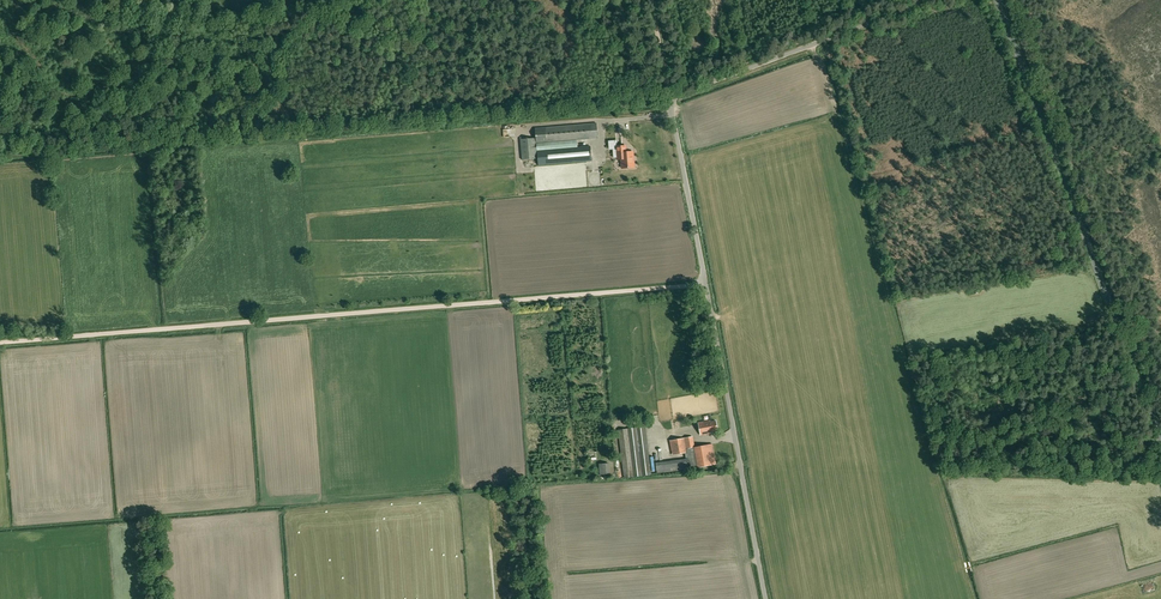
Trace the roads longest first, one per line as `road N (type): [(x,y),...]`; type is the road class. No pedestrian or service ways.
road 1 (unclassified): [(766,598),(671,98),(935,0)]
road 2 (track): [(0,343),(706,283)]
road 3 (tertiary): [(1160,448),(997,0)]

